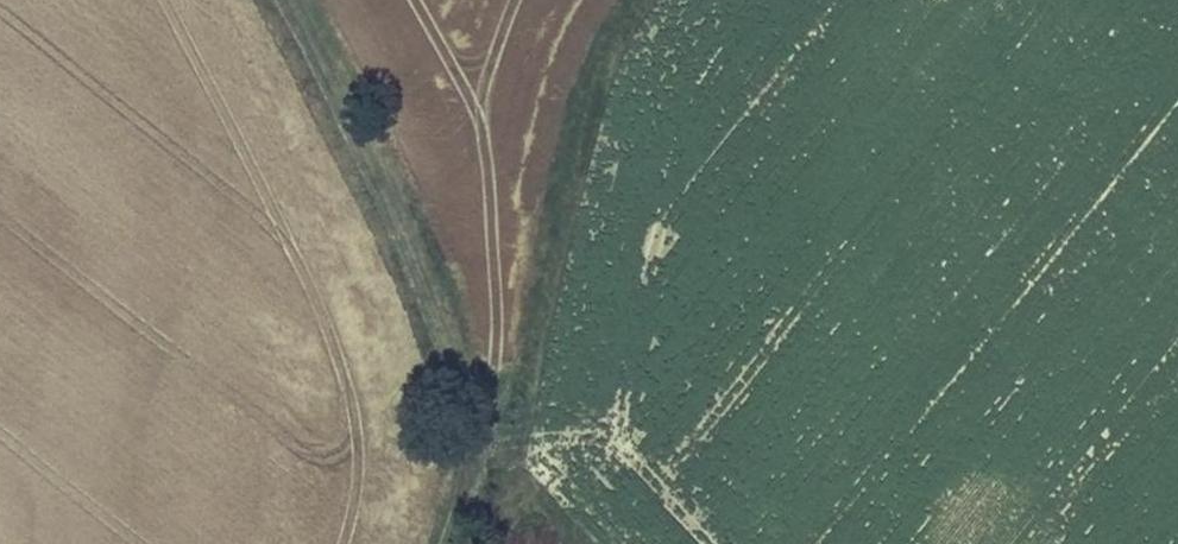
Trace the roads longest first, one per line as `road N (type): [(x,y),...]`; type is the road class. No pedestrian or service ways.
road 1 (track): [(291,0),(457,376),(463,479),(445,543)]

